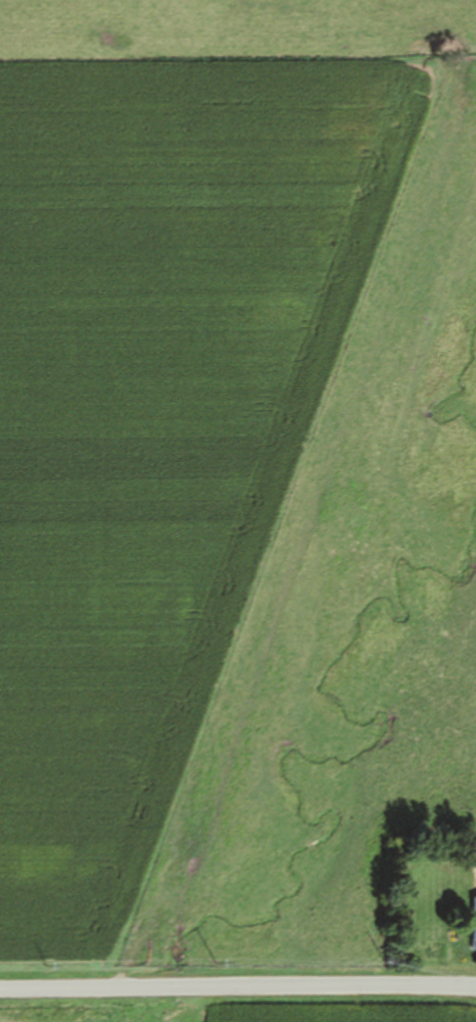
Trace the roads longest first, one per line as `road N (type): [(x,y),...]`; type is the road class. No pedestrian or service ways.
road 1 (secondary): [(475,988),(0,988)]

